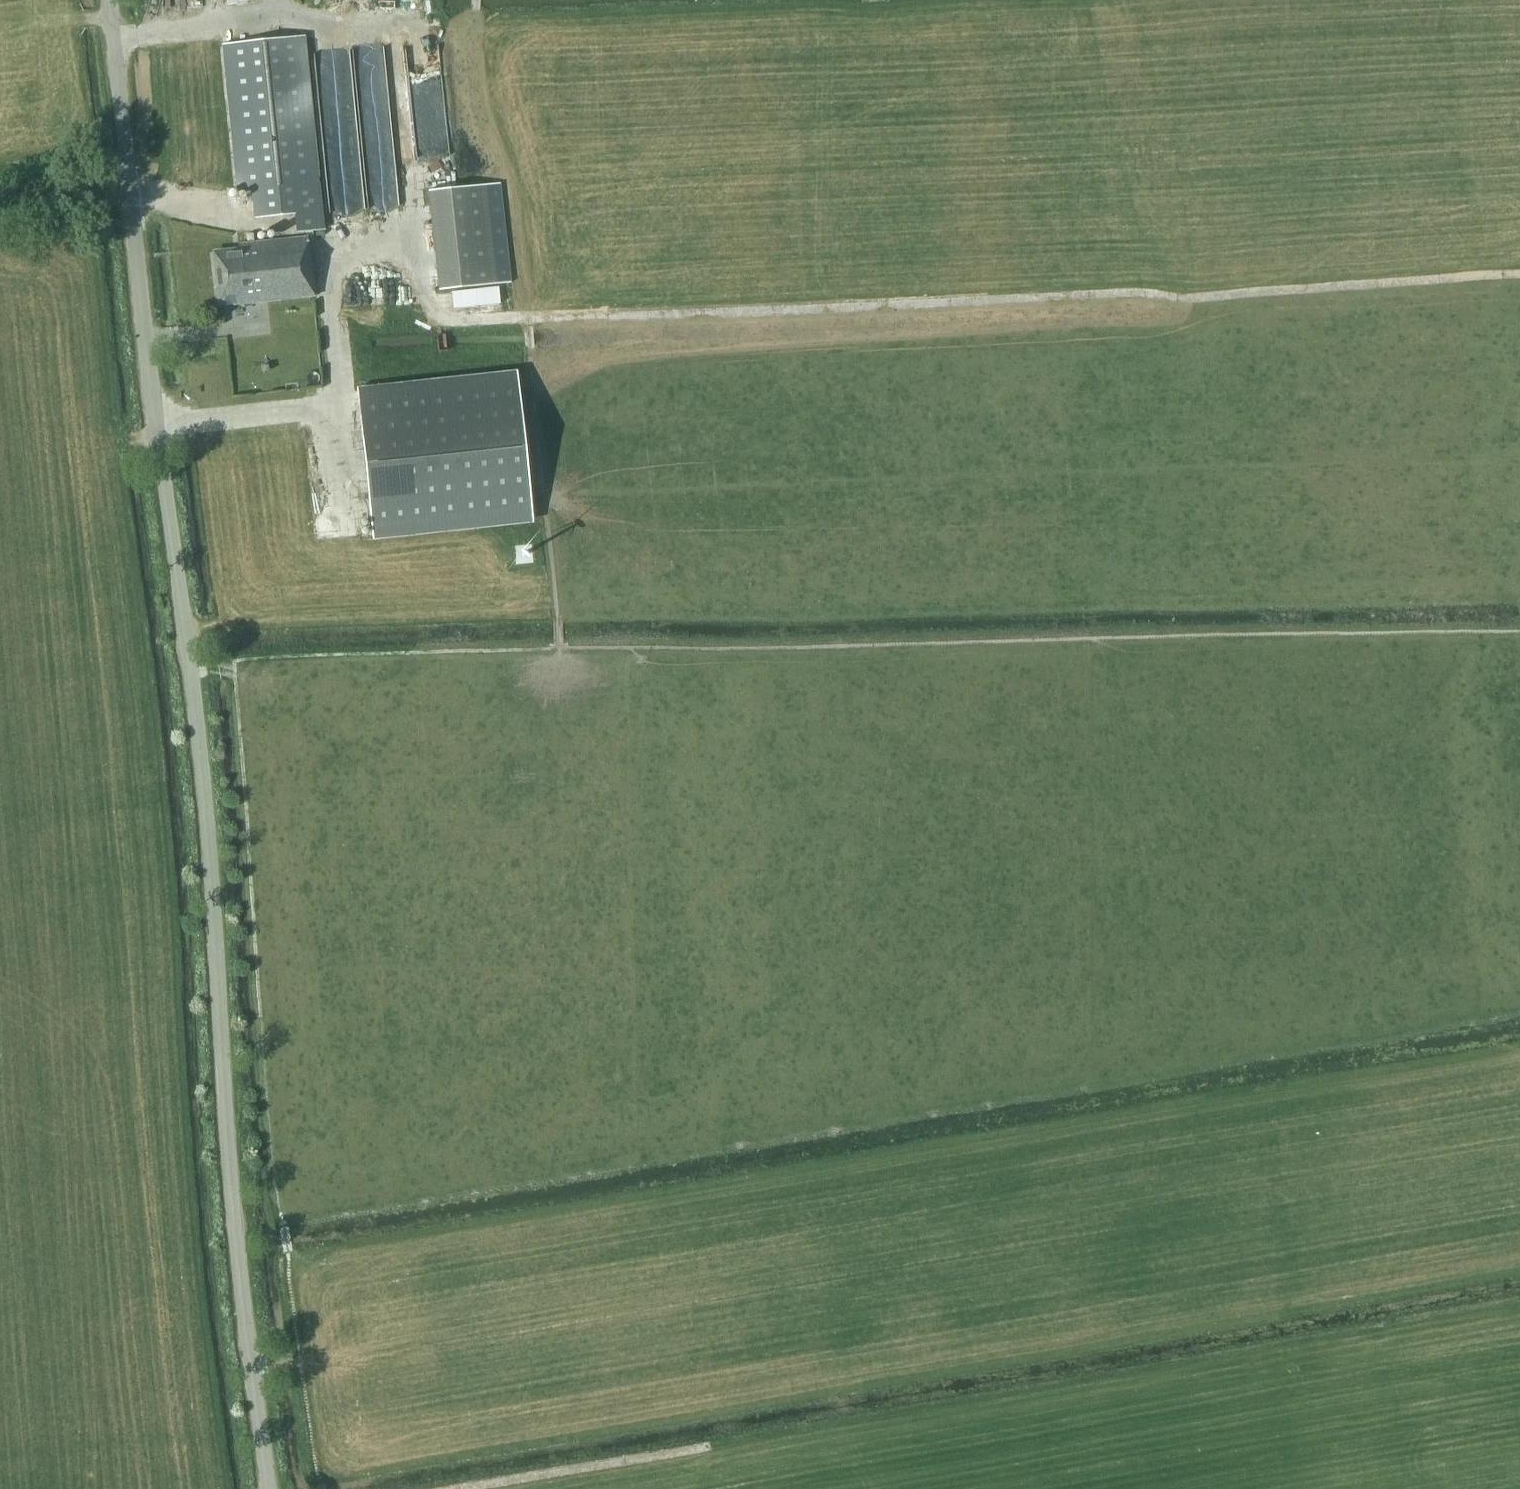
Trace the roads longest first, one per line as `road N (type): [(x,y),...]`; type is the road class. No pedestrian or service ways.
road 1 (unclassified): [(270,1488),(230,1167),(208,818),(111,0)]
road 2 (track): [(407,253),(430,307),(451,321),(1129,294),(1186,299),(1519,274)]

